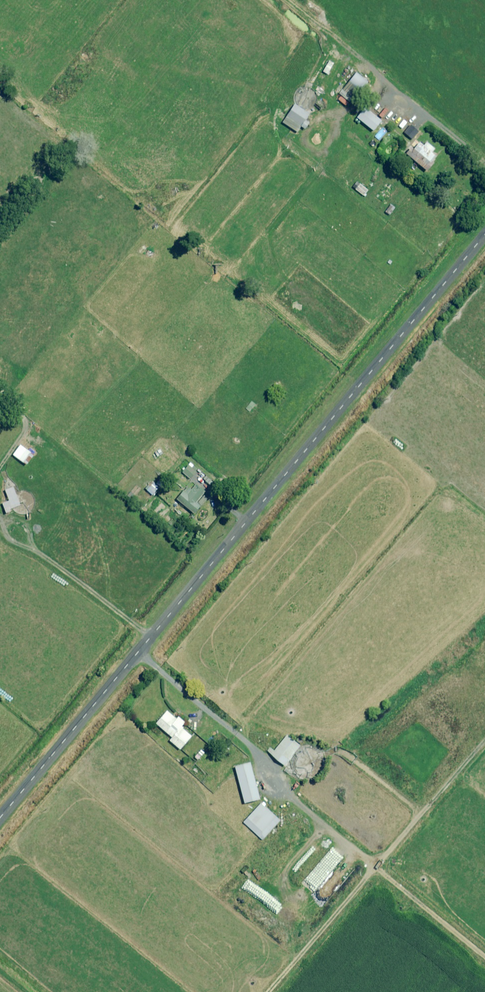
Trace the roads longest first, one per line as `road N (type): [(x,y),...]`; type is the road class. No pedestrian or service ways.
road 1 (unclassified): [(0,819),(484,235)]
road 2 (track): [(286,0),(484,165)]
road 3 (track): [(150,638),(0,526)]

